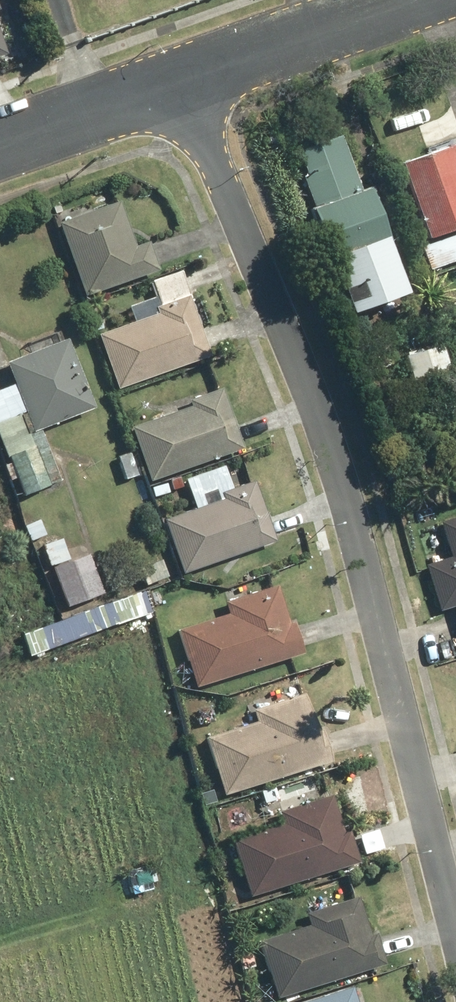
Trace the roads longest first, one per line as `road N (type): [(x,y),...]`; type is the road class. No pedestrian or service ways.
road 1 (residential): [(181,81),(334,444),(455,918)]
road 2 (residential): [(405,0),(181,81)]
road 3 (residential): [(181,81),(0,144)]

